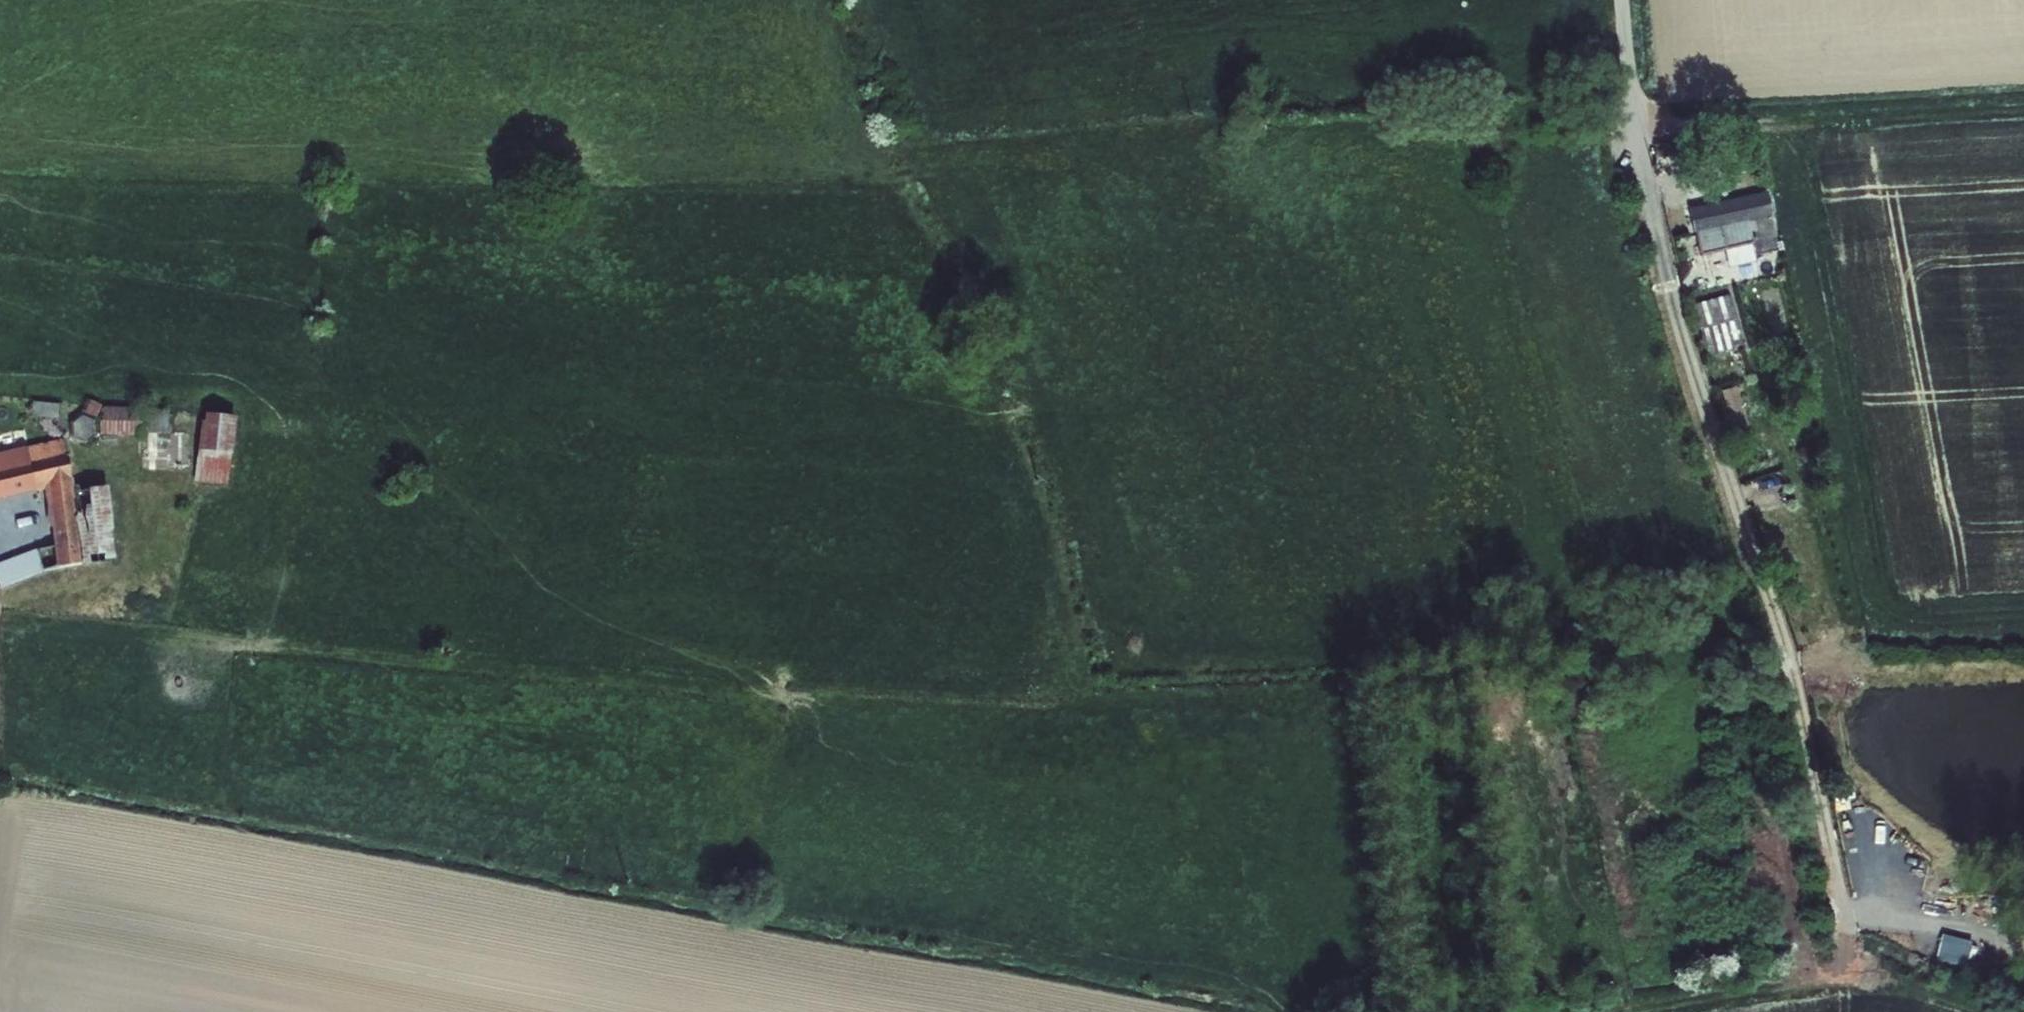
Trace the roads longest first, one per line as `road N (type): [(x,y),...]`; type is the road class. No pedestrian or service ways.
road 1 (unclassified): [(1621,0),(1635,123),(1665,267),(1783,640),(1848,935)]

